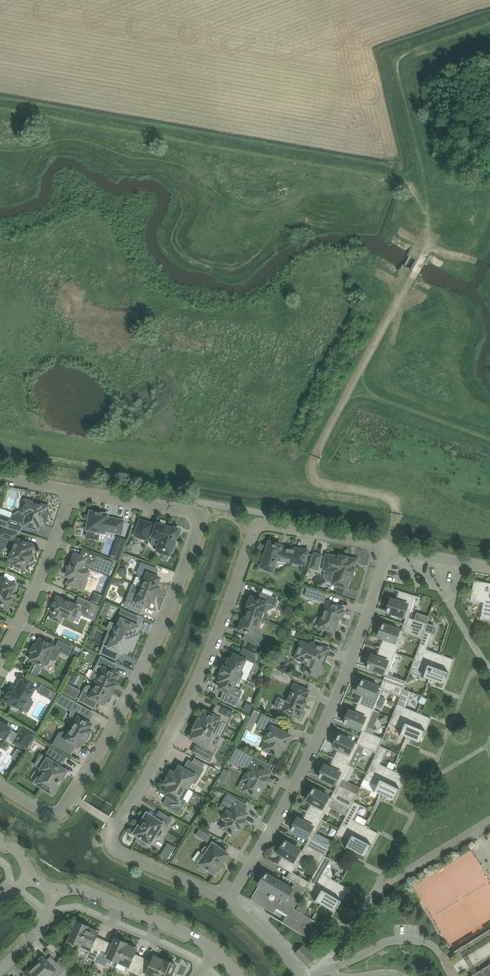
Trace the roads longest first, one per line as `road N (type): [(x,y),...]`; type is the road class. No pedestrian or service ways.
road 1 (residential): [(223,896),(119,846),(113,828),(192,681),(254,527),(270,525)]
road 2 (residential): [(223,896),(313,742),(388,548)]
road 3 (residential): [(56,815),(157,630),(197,525),(191,508)]
road 4 (residential): [(0,662),(72,491)]
road 5 (tertiary): [(216,952),(180,928),(97,895),(54,889)]
road 6 (residential): [(72,491),(191,508)]

